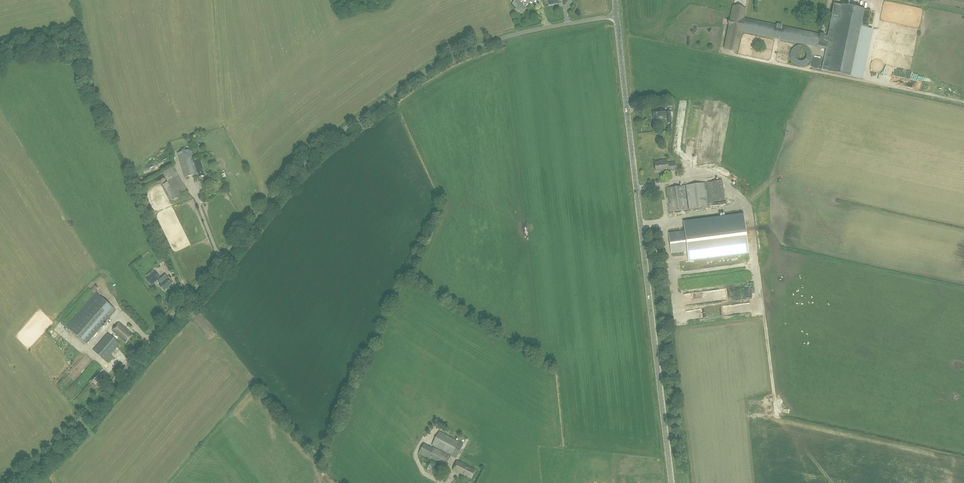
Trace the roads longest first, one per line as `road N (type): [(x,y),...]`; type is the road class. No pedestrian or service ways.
road 1 (unclassified): [(0,482),(56,453),(292,176),(342,133),(430,67),(470,49),(617,15)]
road 2 (tertiary): [(672,482),(617,15)]

